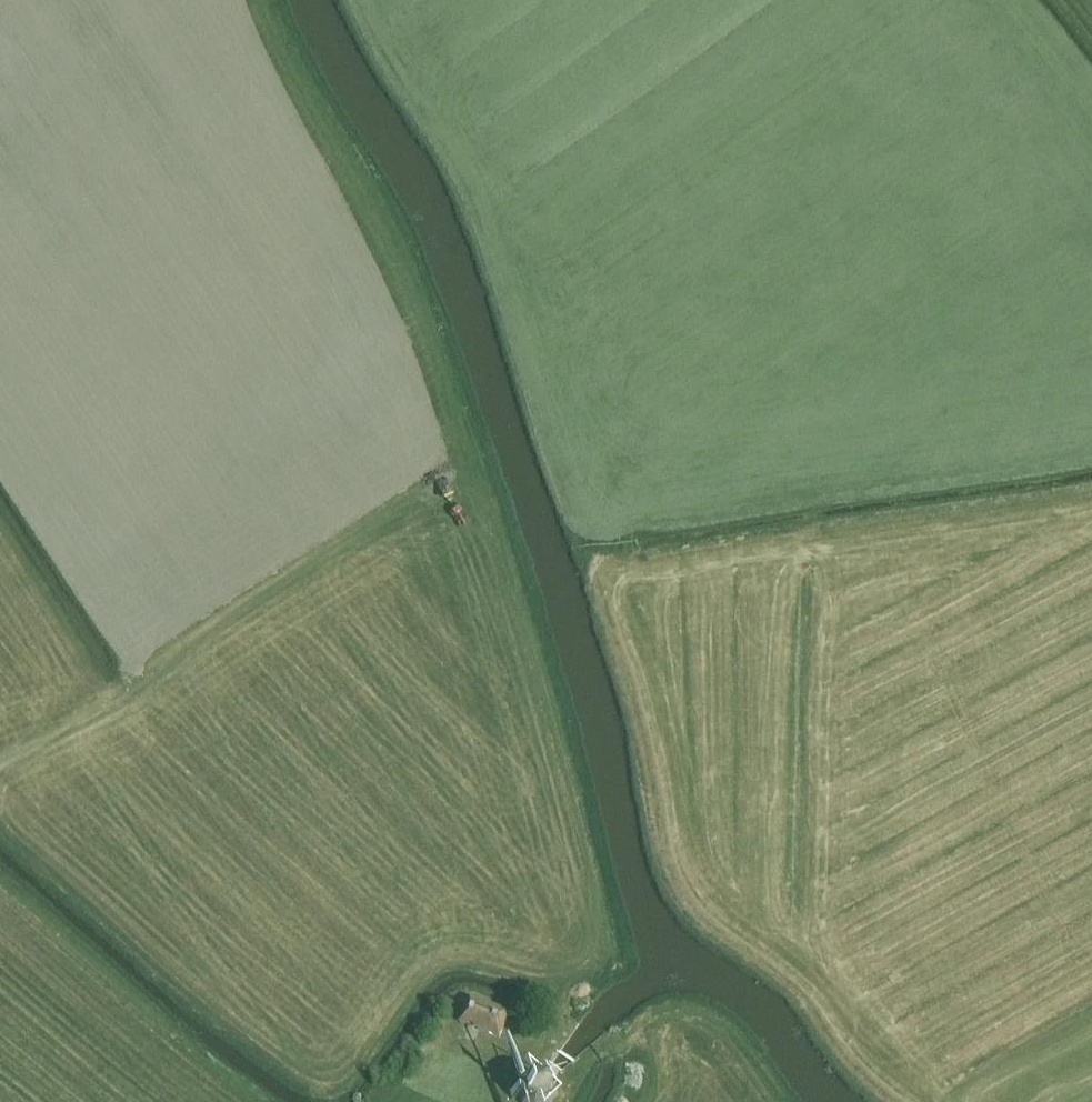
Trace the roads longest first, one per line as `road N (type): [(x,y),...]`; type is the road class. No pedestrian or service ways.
road 1 (track): [(0,773),(491,517),(609,925),(603,967),(580,986)]

